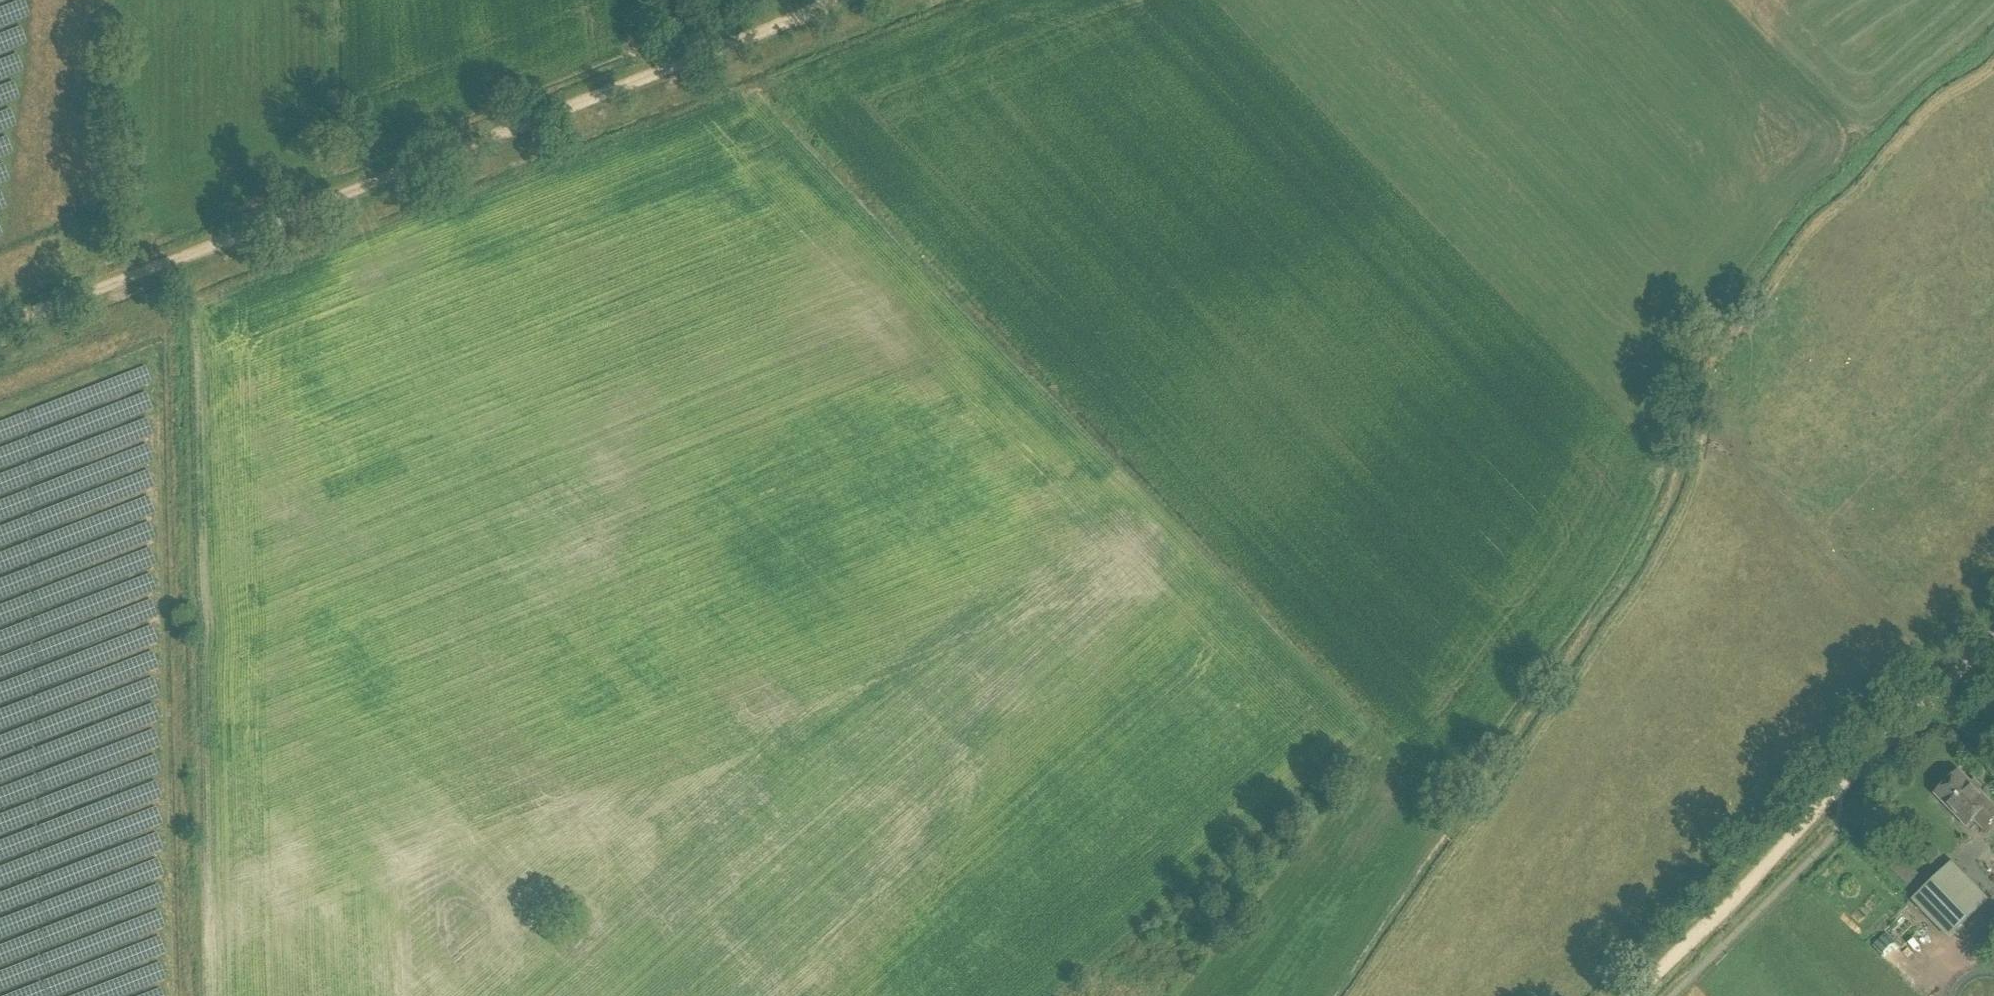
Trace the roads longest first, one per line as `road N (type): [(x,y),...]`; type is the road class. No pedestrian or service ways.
road 1 (unclassified): [(0,332),(859,0)]
road 2 (track): [(1841,786),(1628,995)]
road 3 (unclassified): [(1841,786),(1993,636)]

